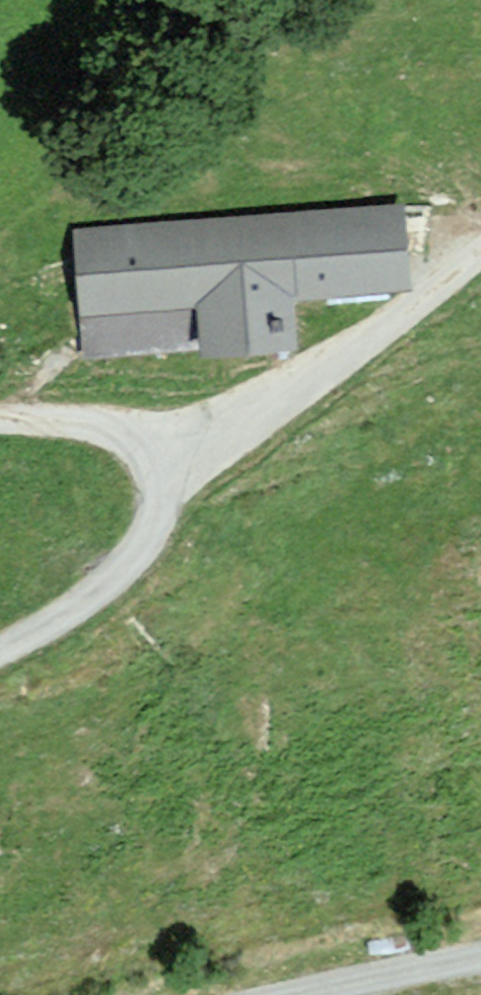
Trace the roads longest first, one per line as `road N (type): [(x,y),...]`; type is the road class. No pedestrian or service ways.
road 1 (residential): [(164,467),(419,302),(480,251)]
road 2 (residential): [(0,648),(47,625),(132,559),(156,519),(164,467)]
road 3 (residential): [(480,957),(294,994)]
road 4 (residential): [(164,467),(124,434),(0,420)]

